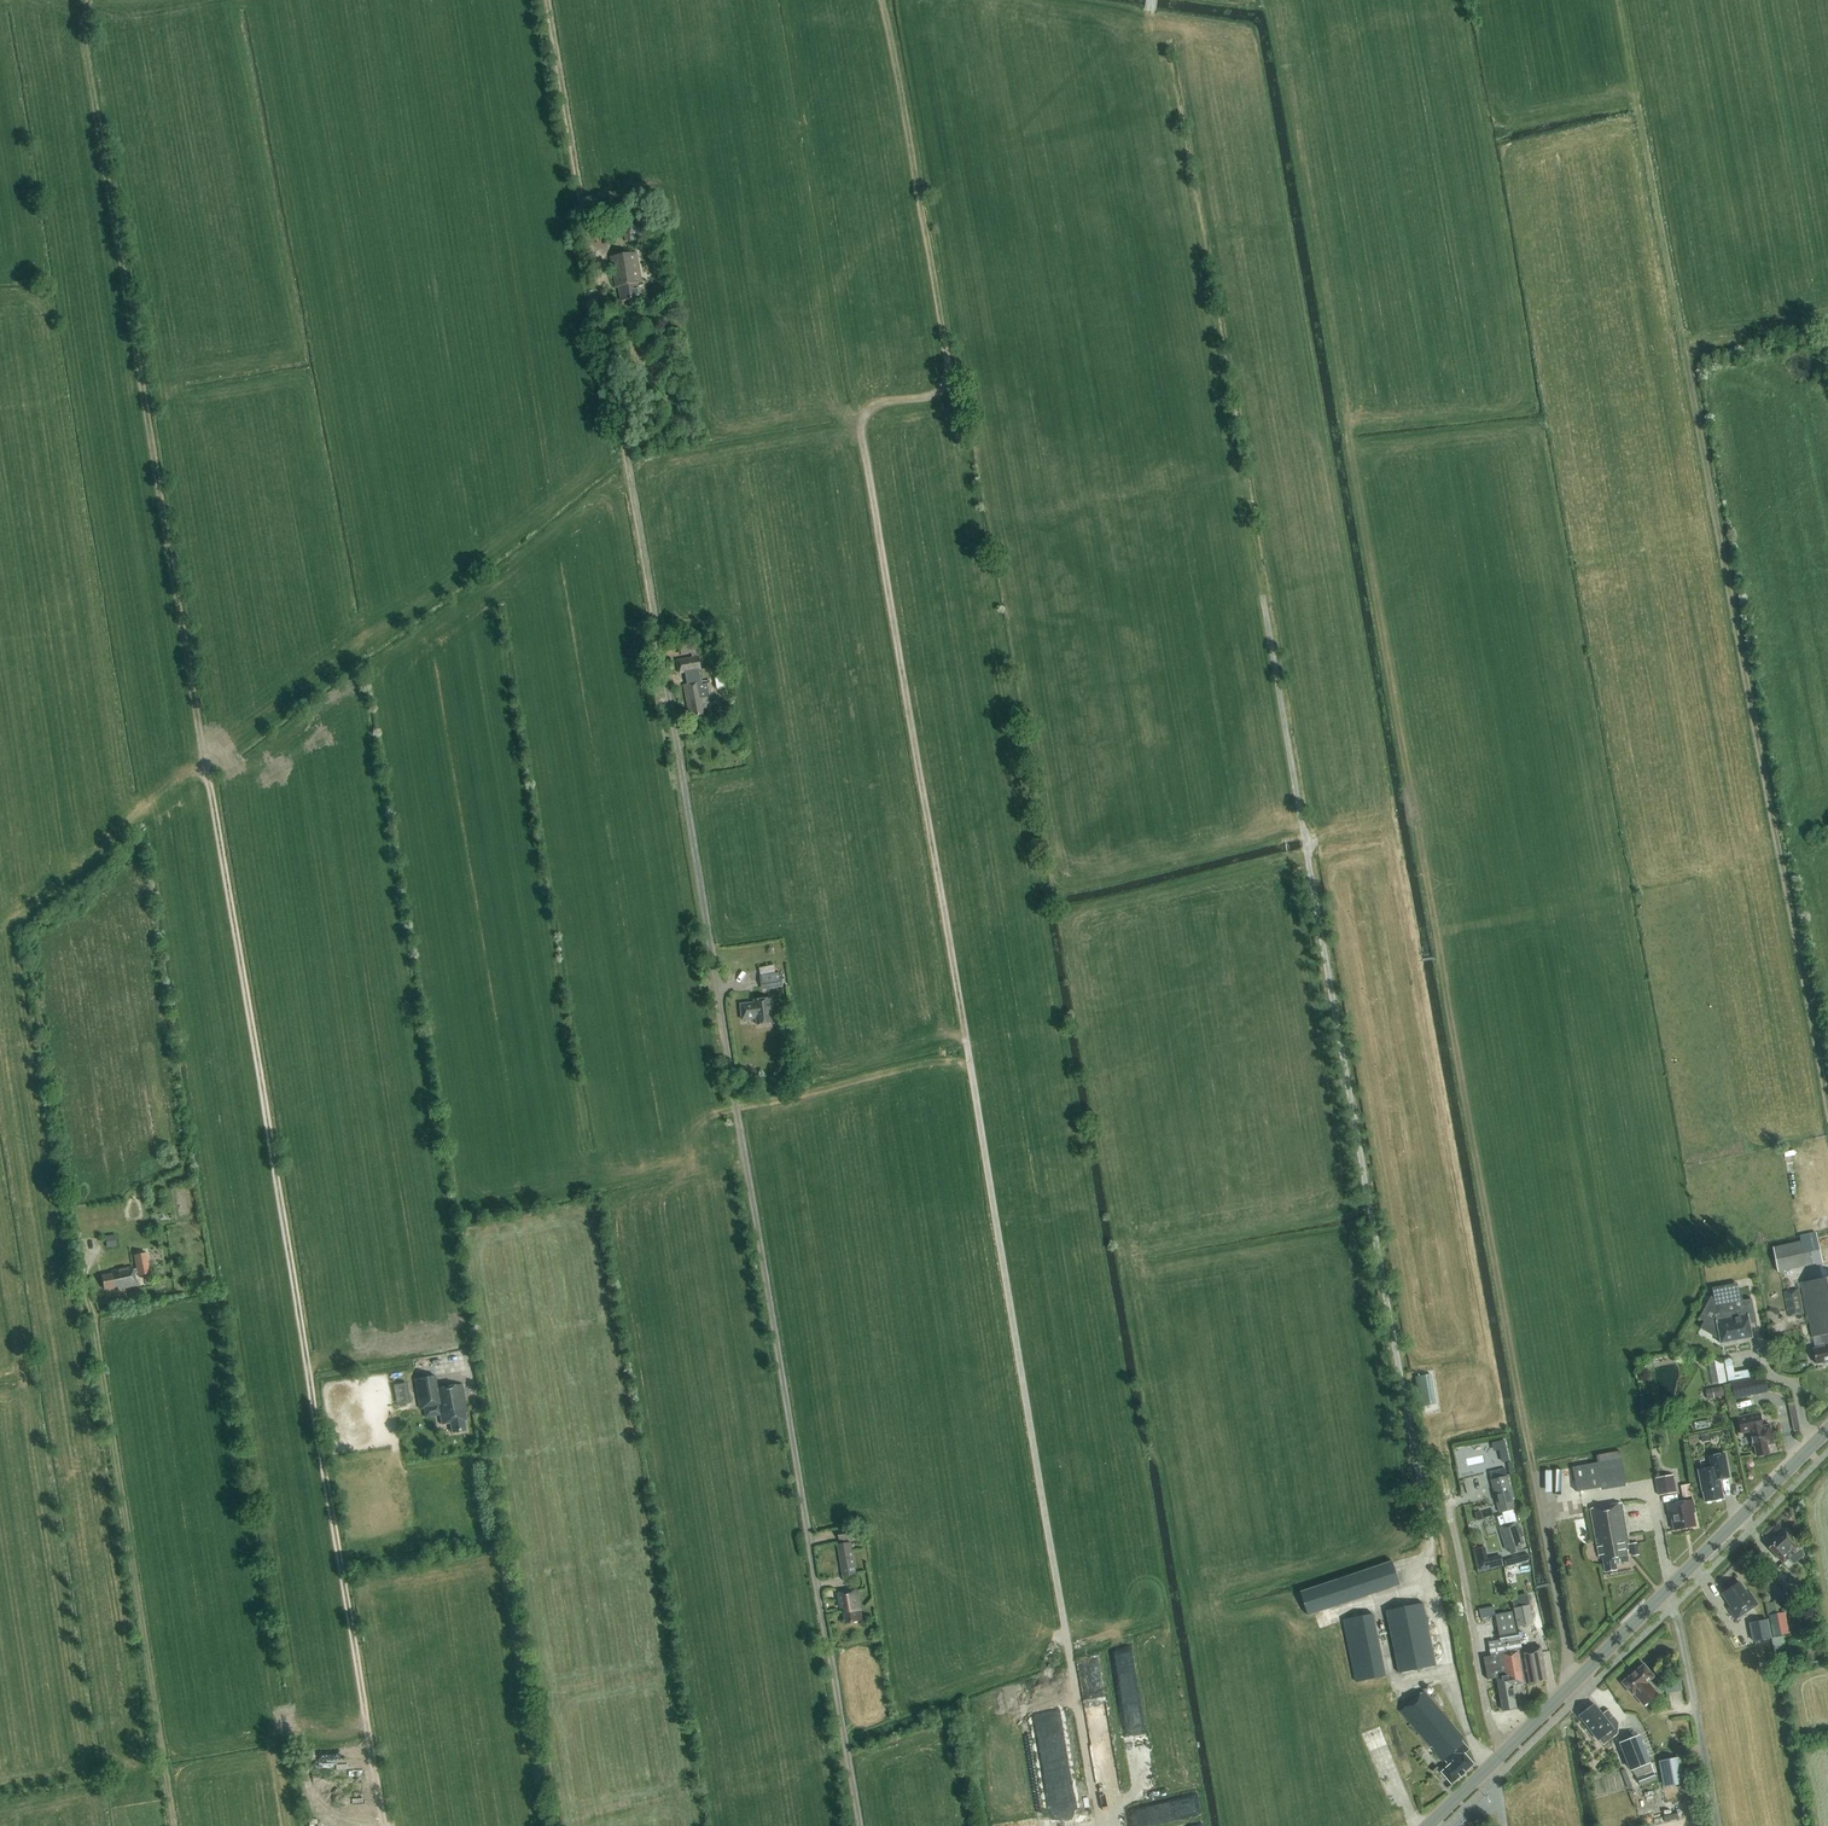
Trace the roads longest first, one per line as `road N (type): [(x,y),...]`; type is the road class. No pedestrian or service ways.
road 1 (track): [(544,0),(854,1825)]
road 2 (track): [(382,1825),(87,22),(92,0)]
road 3 (track): [(176,1825),(94,1321),(94,1306),(120,1295)]
road 4 (tertiary): [(1485,1770),(1827,1429)]
road 5 (track): [(471,1373),(546,1825)]
road 6 (track): [(1661,1597),(1678,1620),(1715,1825)]

